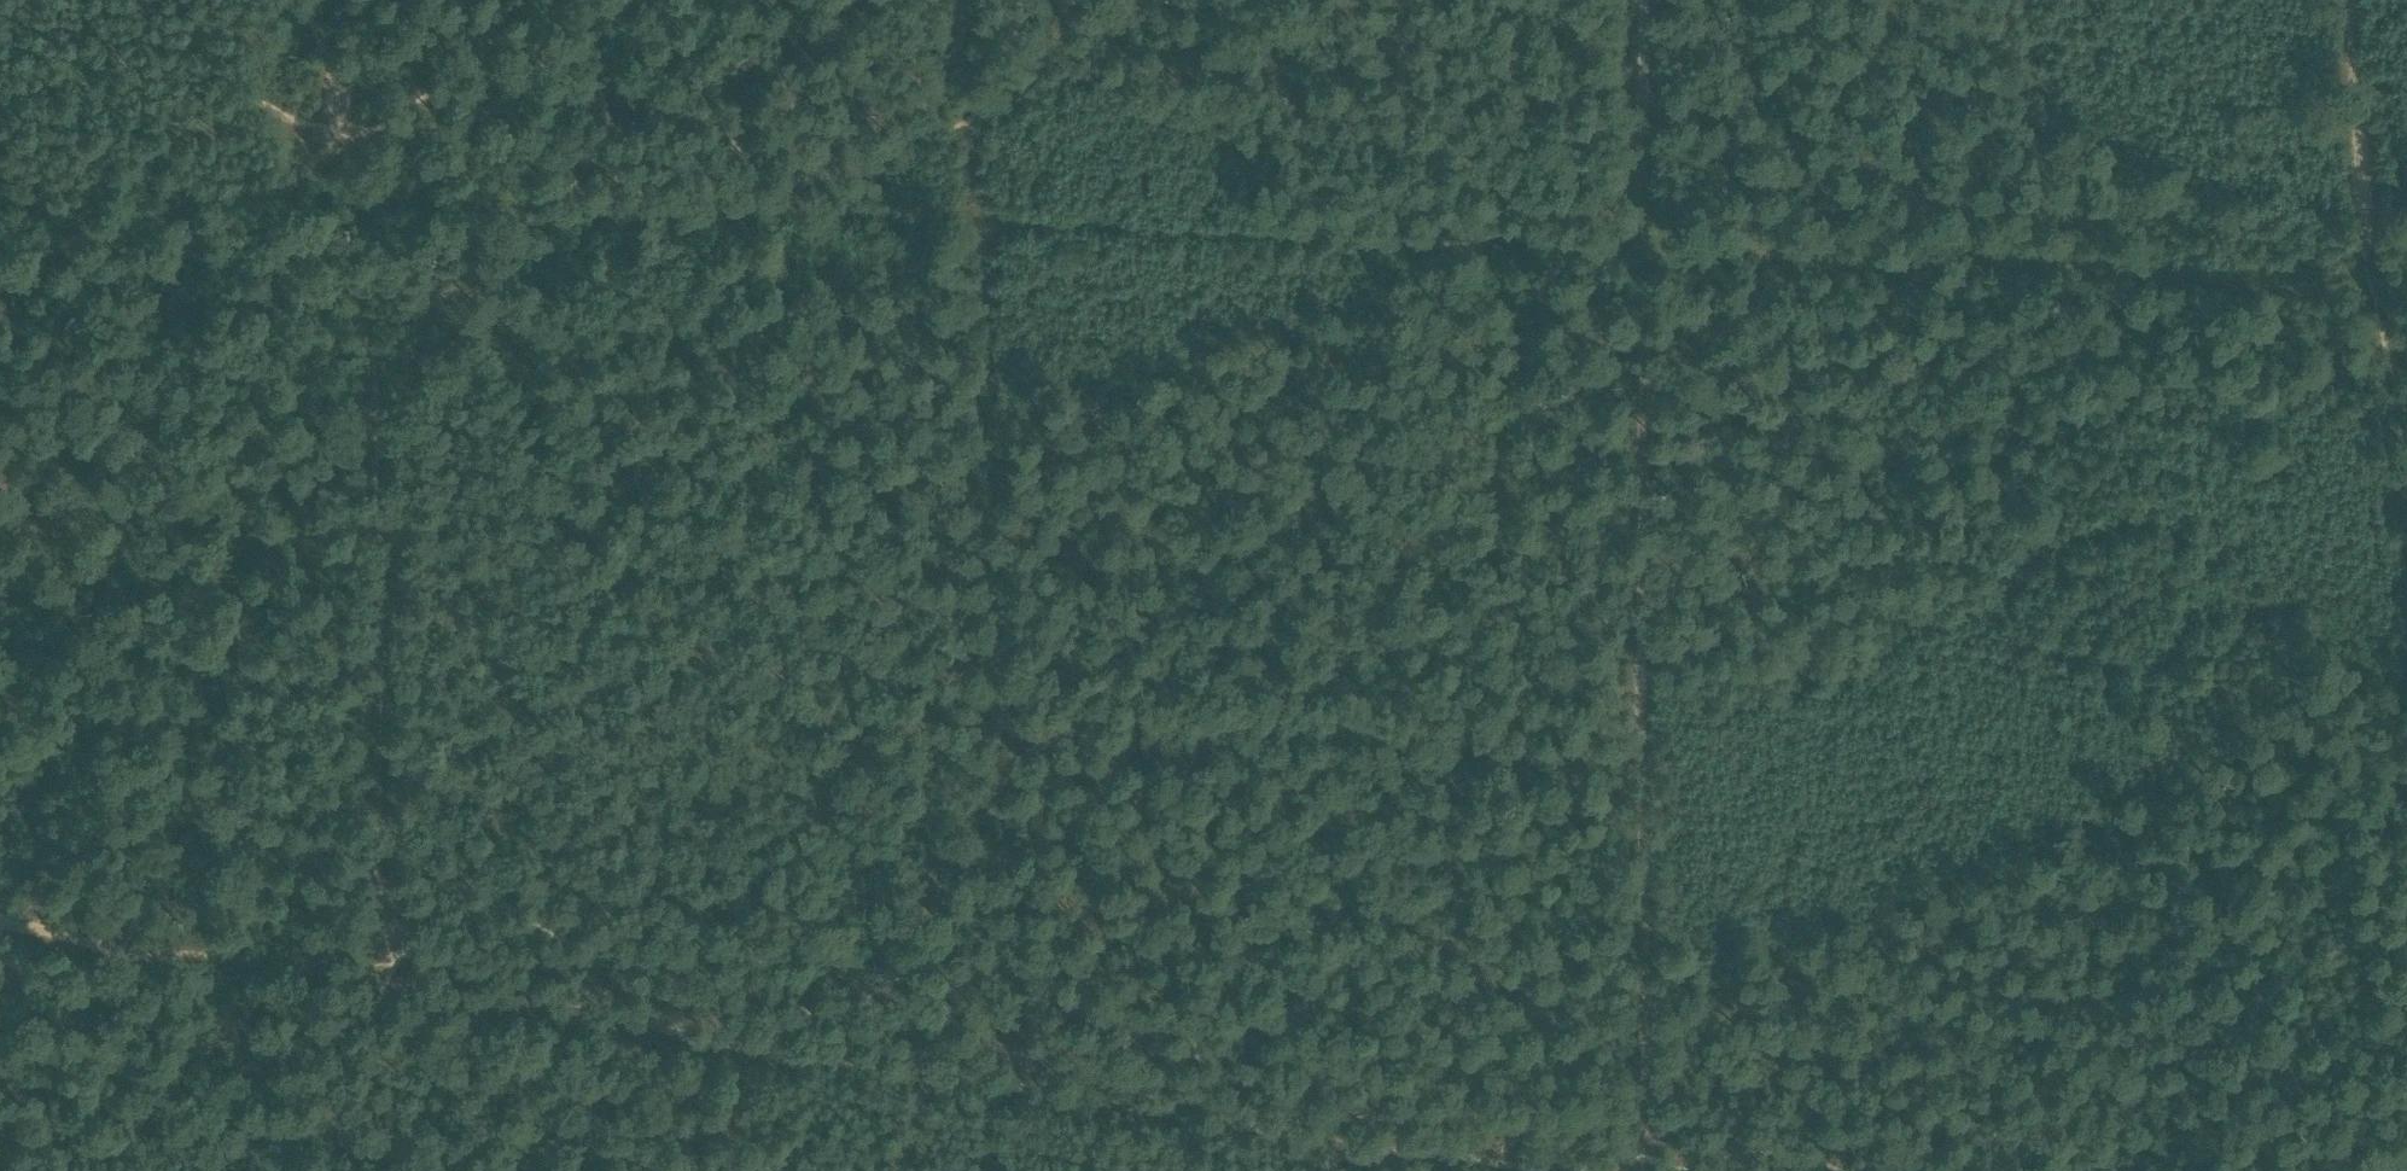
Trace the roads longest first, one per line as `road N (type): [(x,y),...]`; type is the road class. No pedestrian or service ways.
road 1 (track): [(2406,265),(1646,248),(0,177)]
road 2 (track): [(0,904),(1237,1108)]
road 3 (track): [(1640,0),(1640,724),(1625,1170)]
road 4 (track): [(295,0),(354,354),(366,960)]
road 5 (track): [(2341,0),(2364,263)]
road 6 (track): [(1237,1108),(1447,1144)]
road 7 (track): [(1447,1144),(1615,1170)]
road 8 (track): [(2364,263),(2379,399)]

